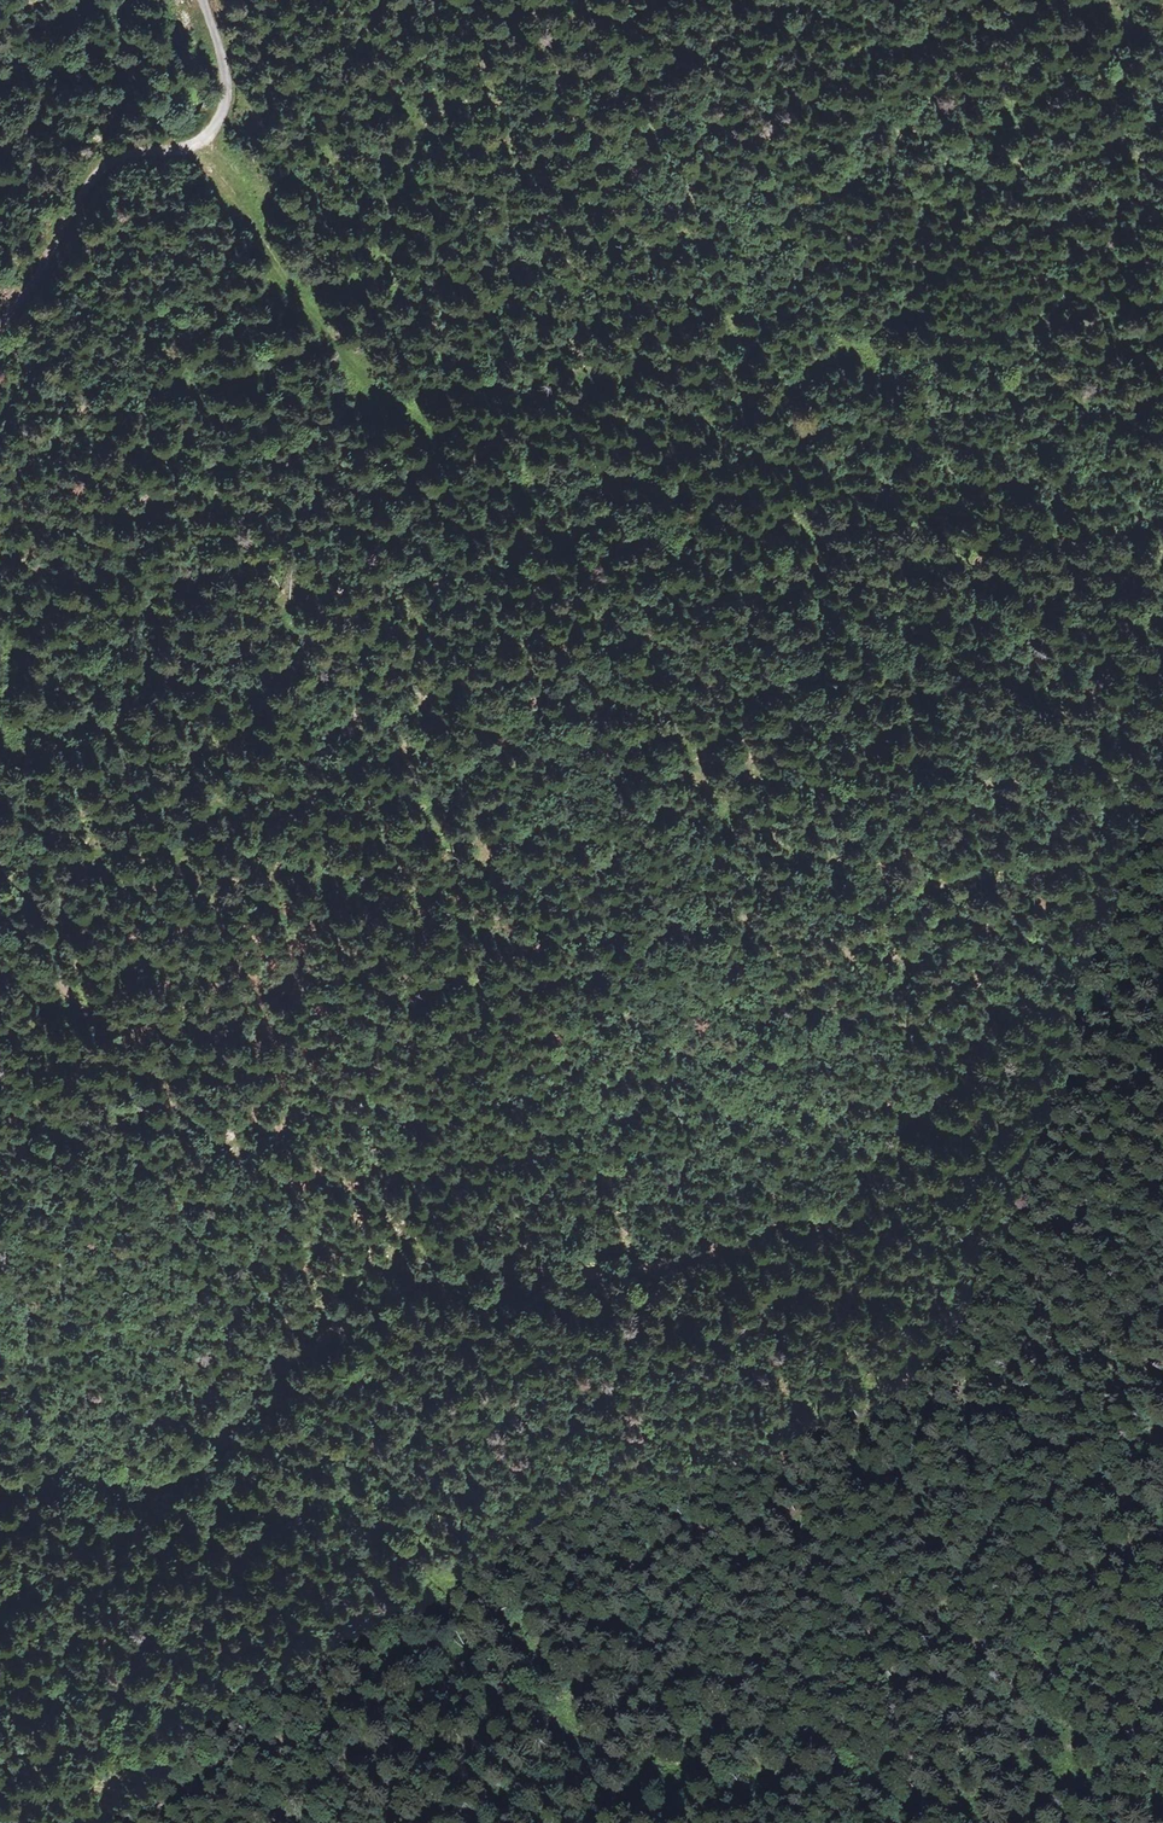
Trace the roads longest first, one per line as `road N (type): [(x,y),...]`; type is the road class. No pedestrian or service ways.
road 1 (track): [(466,1822),(636,1768),(773,1767),(914,1801),(948,1822)]
road 2 (unclassified): [(205,0),(227,76),(222,119),(194,143),(108,166),(0,323)]
road 3 (track): [(0,1815),(69,1783),(116,1777),(182,1798),(237,1794),(317,1822)]

